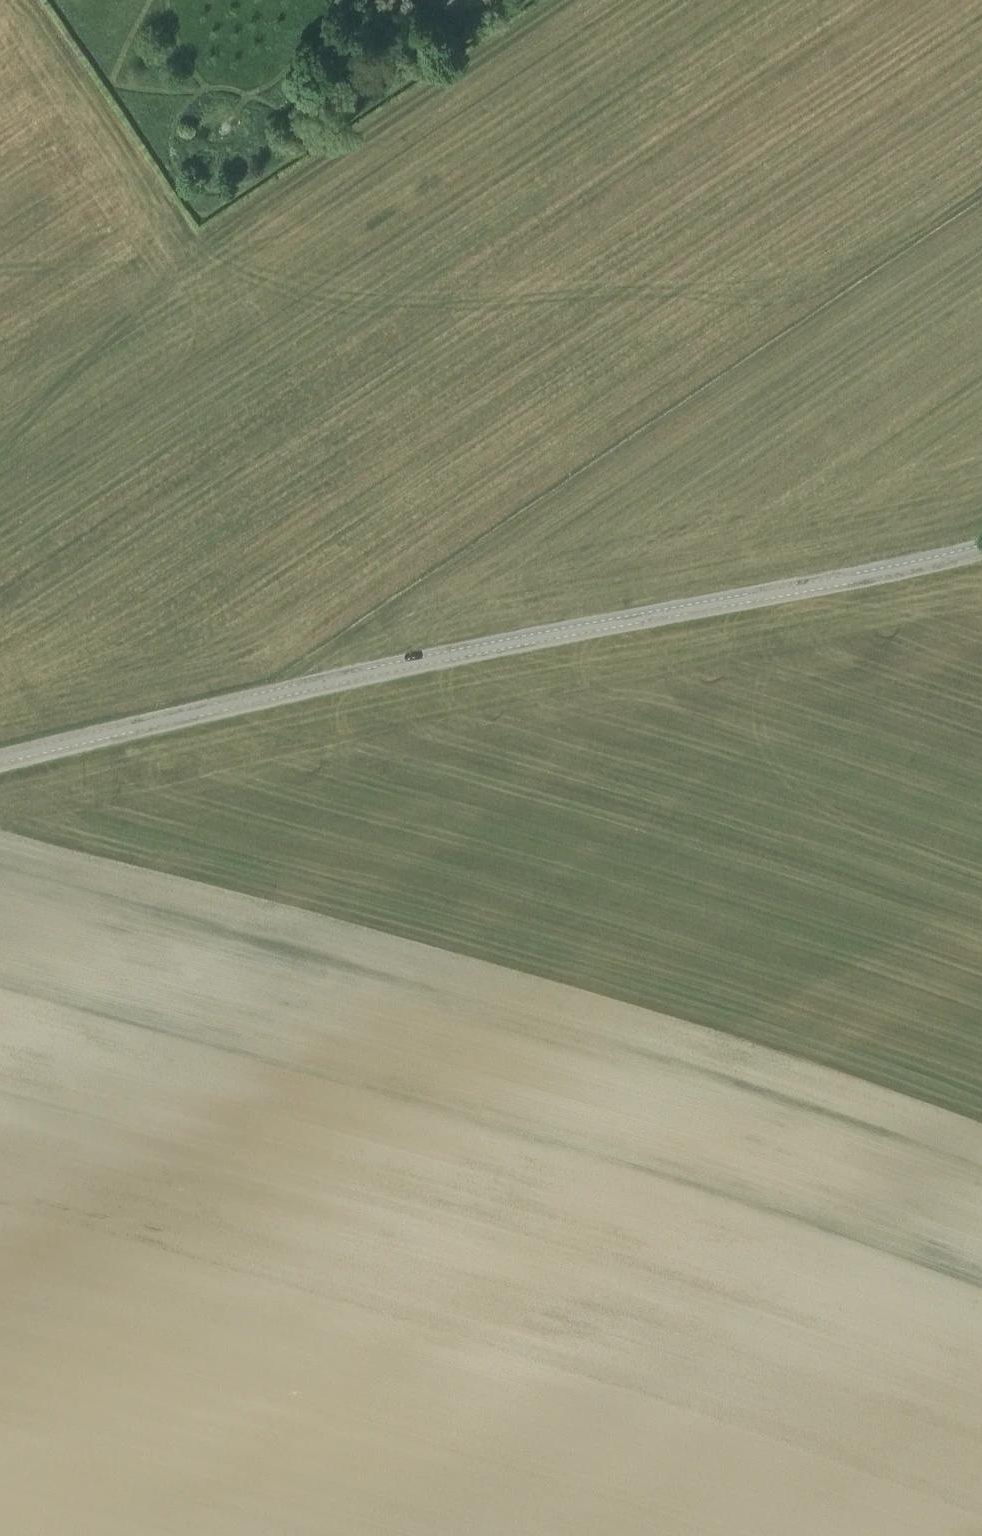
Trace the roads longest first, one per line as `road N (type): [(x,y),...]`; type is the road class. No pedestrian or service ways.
road 1 (tertiary): [(0,759),(217,705),(981,549)]

